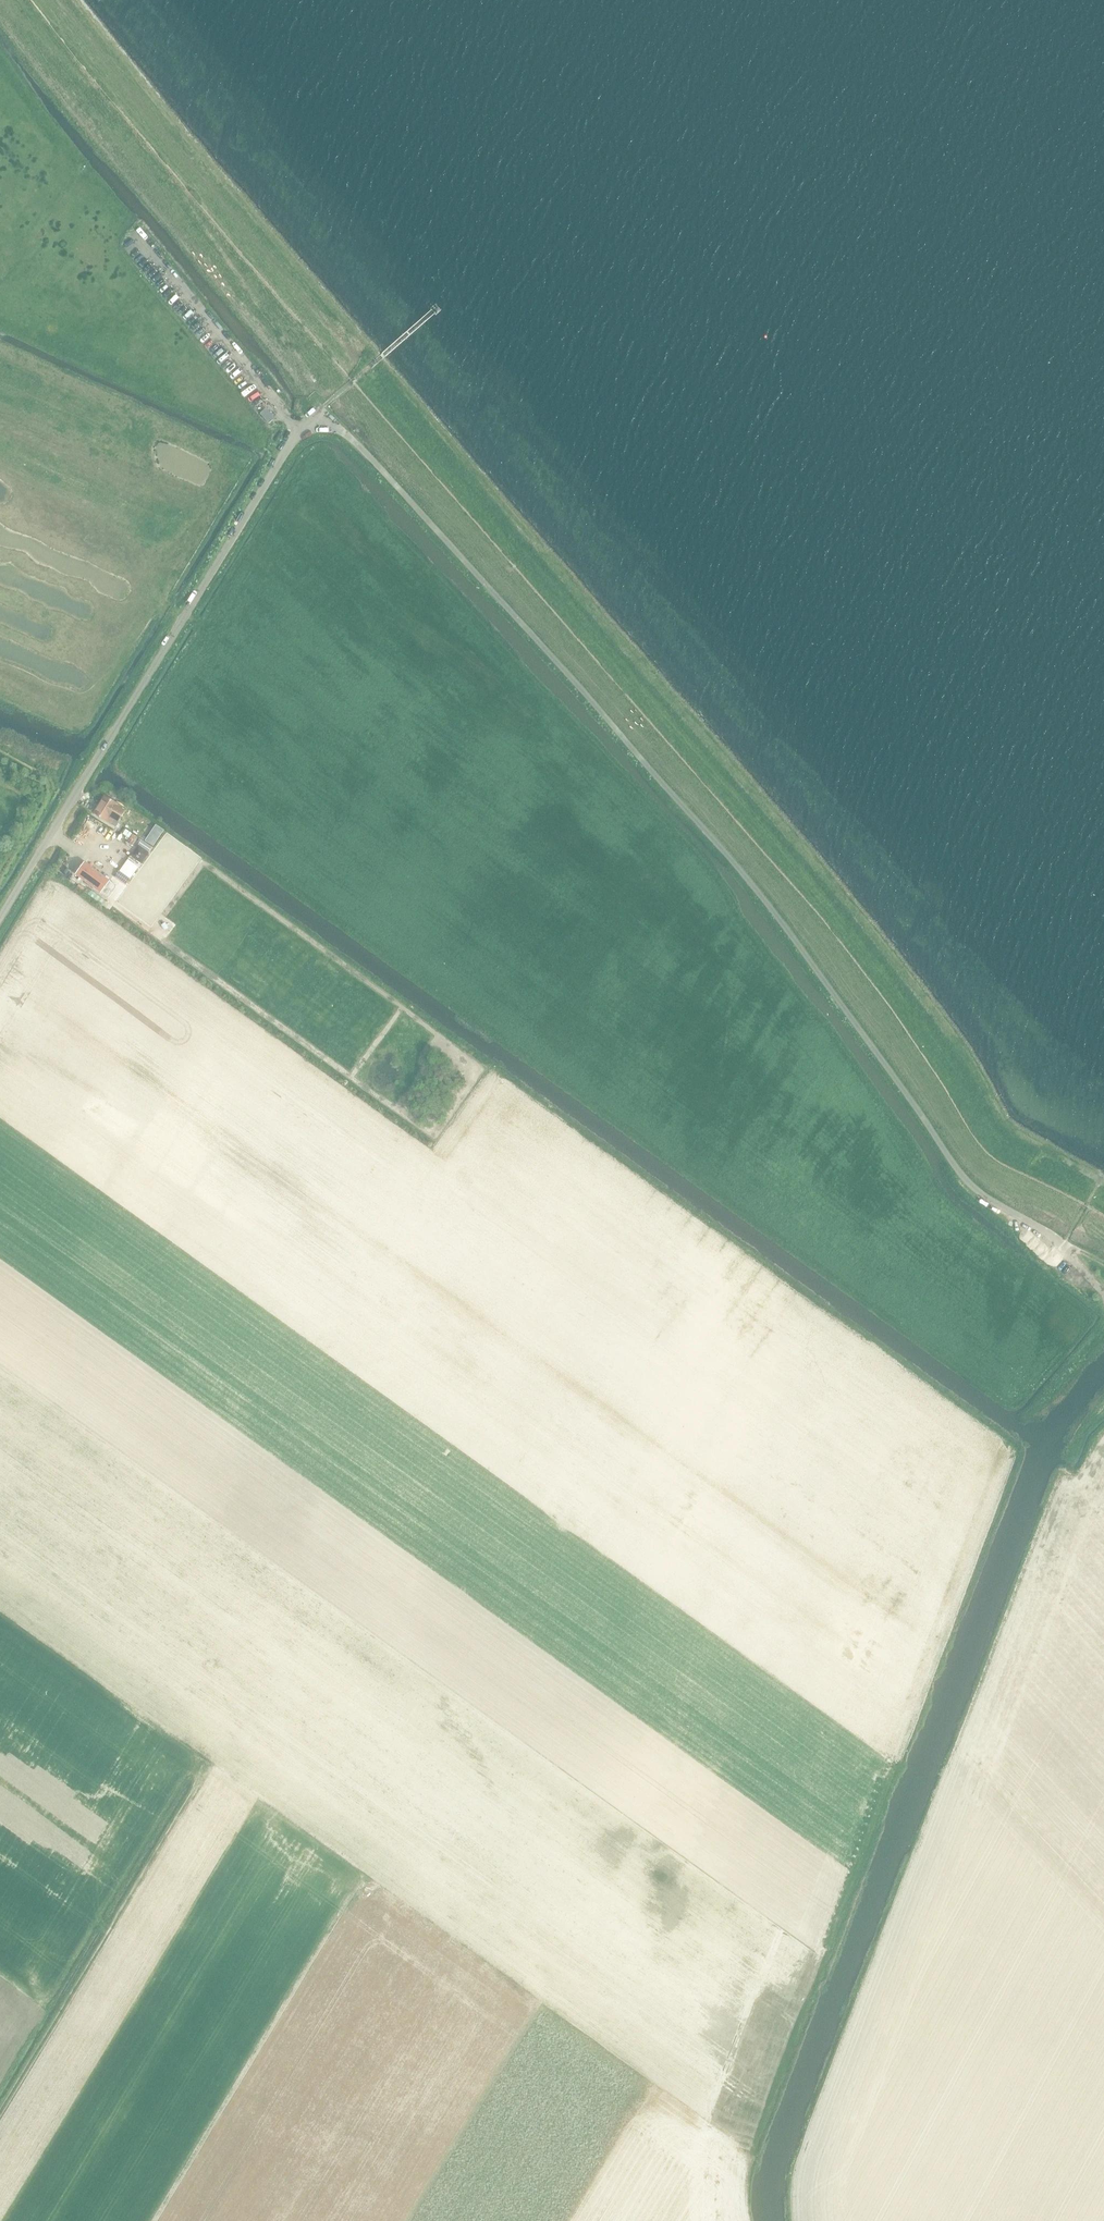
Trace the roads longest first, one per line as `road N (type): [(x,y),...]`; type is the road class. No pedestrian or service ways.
road 1 (unclassified): [(1103,1264),(1010,1218),(962,1177),(727,858),(506,606),(353,440),(316,423),(299,430)]
road 2 (unclassified): [(0,919),(299,430)]
road 3 (track): [(0,2113),(198,1783)]

